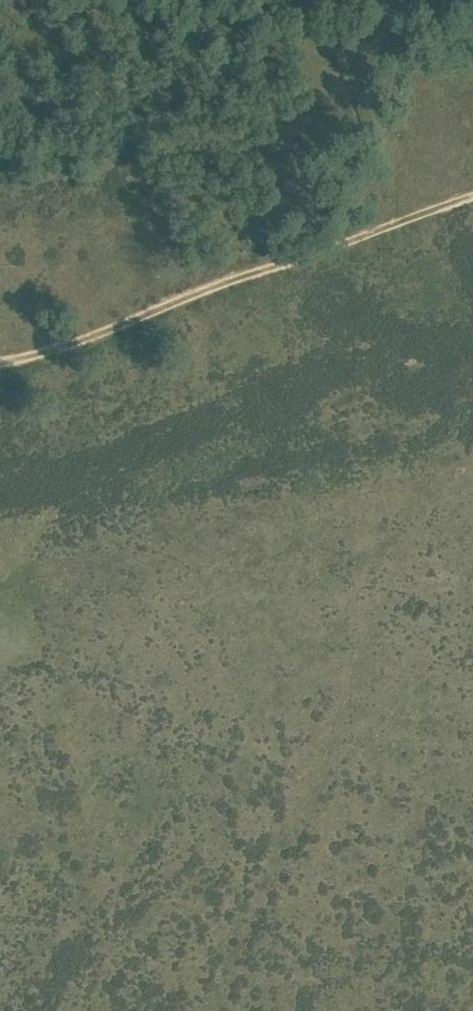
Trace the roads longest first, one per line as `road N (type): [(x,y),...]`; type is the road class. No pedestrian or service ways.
road 1 (track): [(0,365),(472,194)]

